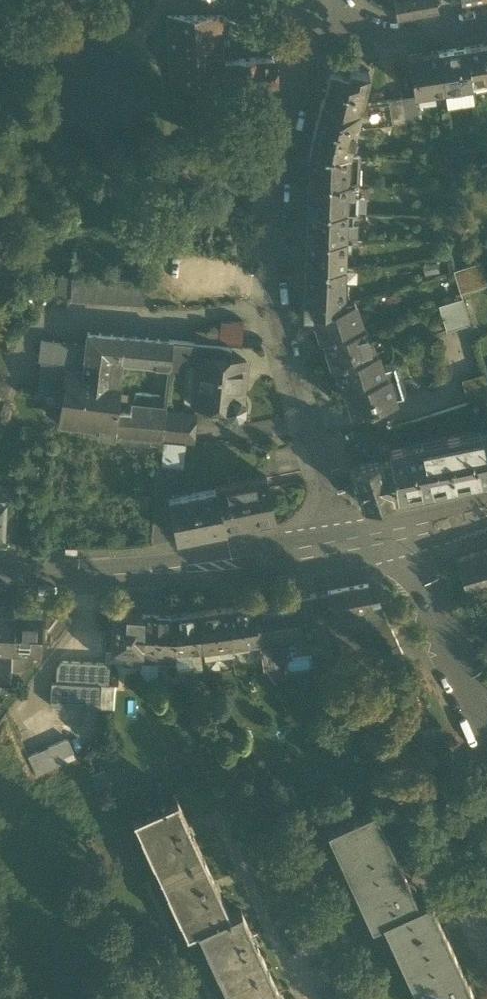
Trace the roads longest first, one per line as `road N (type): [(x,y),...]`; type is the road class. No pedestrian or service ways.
road 1 (residential): [(316,17),(274,250),(278,324),(342,551)]
road 2 (residential): [(0,576),(62,579),(342,551)]
road 3 (residential): [(395,538),(486,747)]
road 4 (residential): [(316,17),(378,37),(486,22)]

